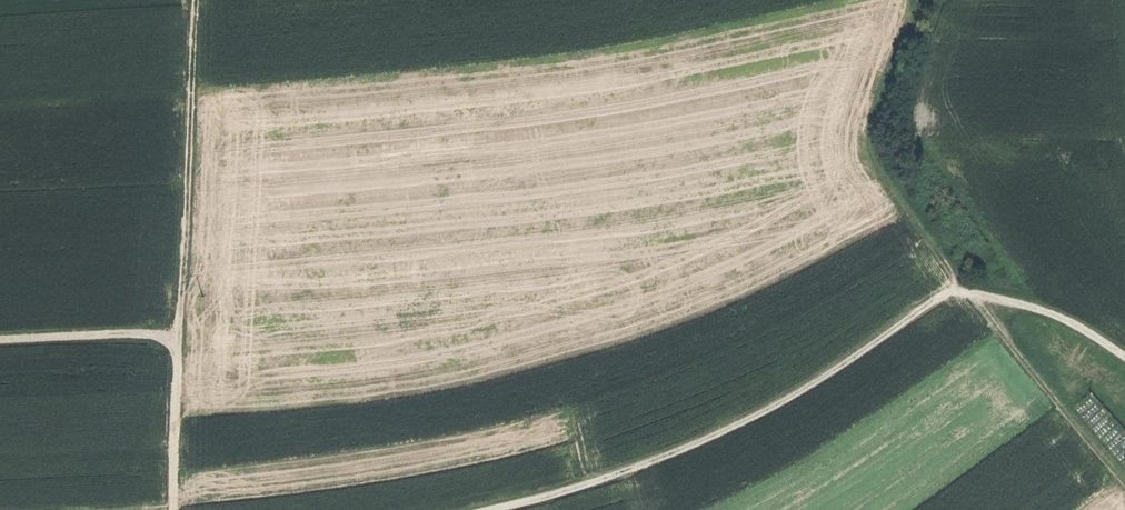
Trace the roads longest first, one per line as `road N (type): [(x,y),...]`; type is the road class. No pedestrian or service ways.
road 1 (track): [(481,509),(682,447),(794,395),(960,293),(1071,321),(1124,358)]
road 2 (track): [(180,333),(195,0)]
road 3 (track): [(975,295),(1124,484)]
road 4 (track): [(0,338),(180,333)]
road 5 (track): [(176,509),(180,333)]

